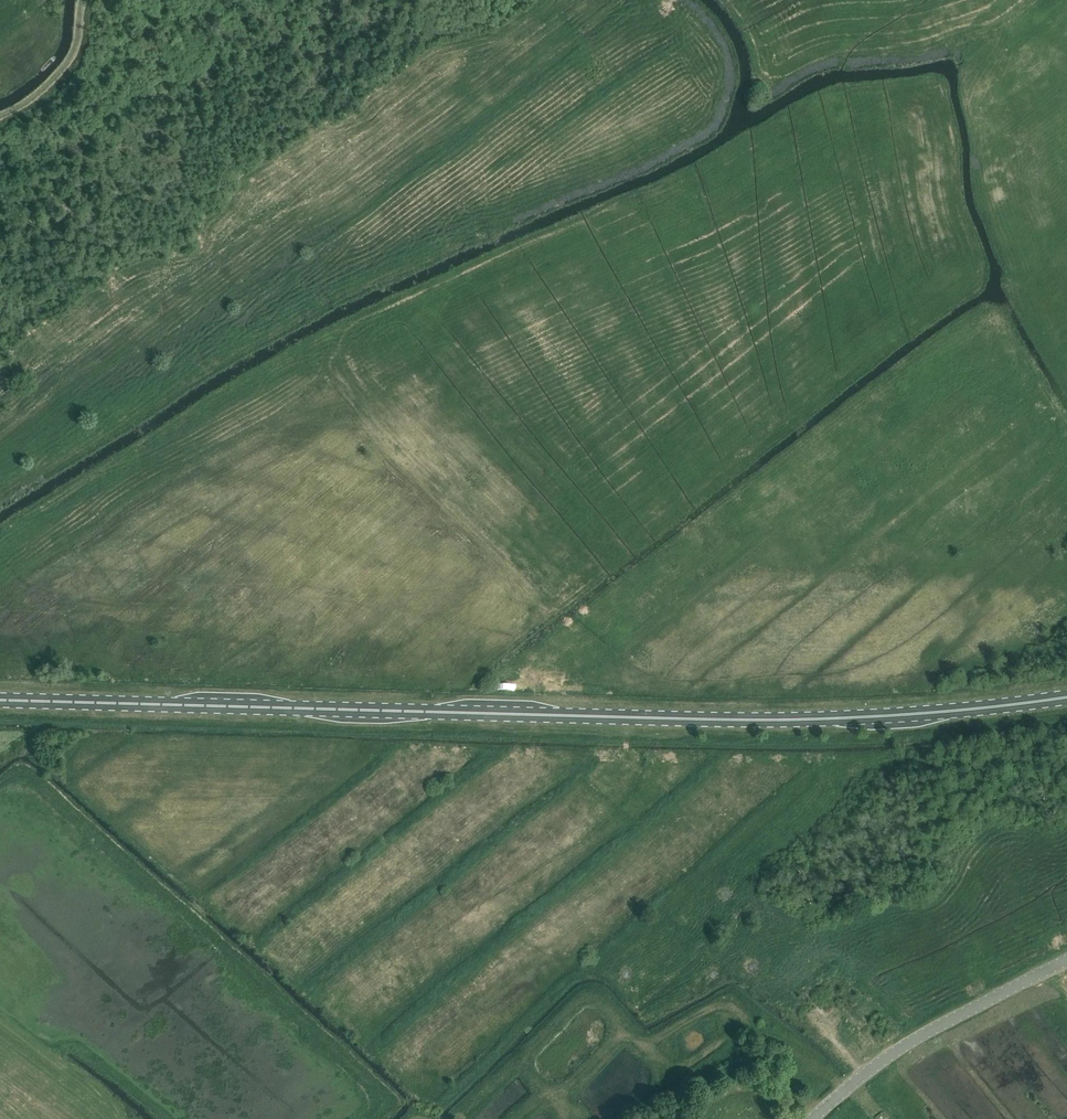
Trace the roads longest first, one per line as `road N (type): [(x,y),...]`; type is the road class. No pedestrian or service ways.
road 1 (primary): [(1066,697),(780,718),(0,699)]
road 2 (tertiary): [(811,1118),(900,1047),(1066,959)]

